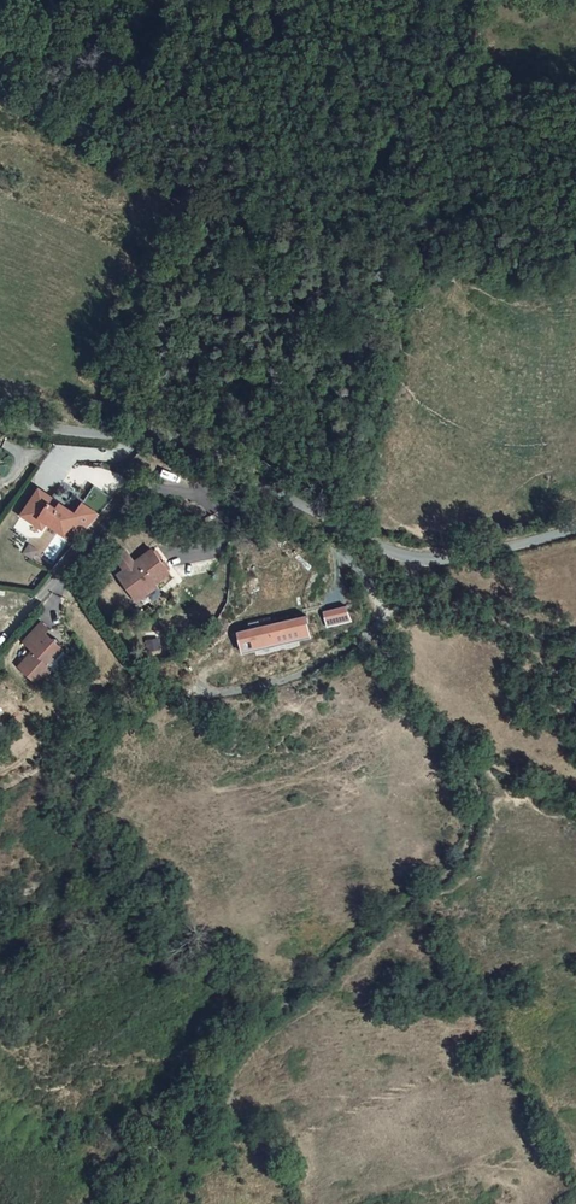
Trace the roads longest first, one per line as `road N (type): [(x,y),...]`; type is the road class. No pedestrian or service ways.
road 1 (tertiary): [(0,422),(204,445),(276,494),(420,558),(524,544),(575,527)]
road 2 (track): [(131,1203),(152,1148),(246,1043),(458,865),(479,792),(469,754)]
road 3 (track): [(575,802),(469,754),(416,714),(388,660),(381,627)]
road 4 (track): [(382,608),(441,603),(575,646)]
road 5 (track): [(45,768),(155,687),(212,694)]
road 6 (track): [(382,608),(347,556),(276,494)]

